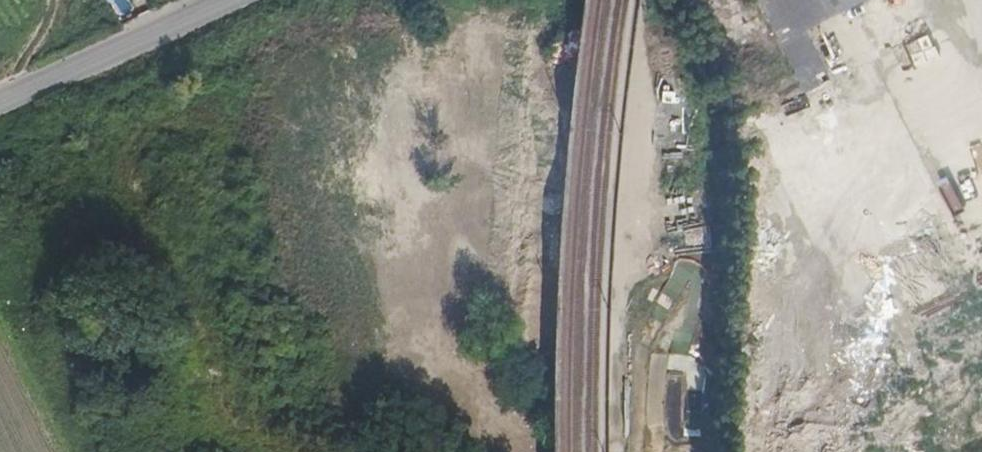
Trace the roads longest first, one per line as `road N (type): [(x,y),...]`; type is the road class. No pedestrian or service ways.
road 1 (unclassified): [(232,0),(0,104)]

